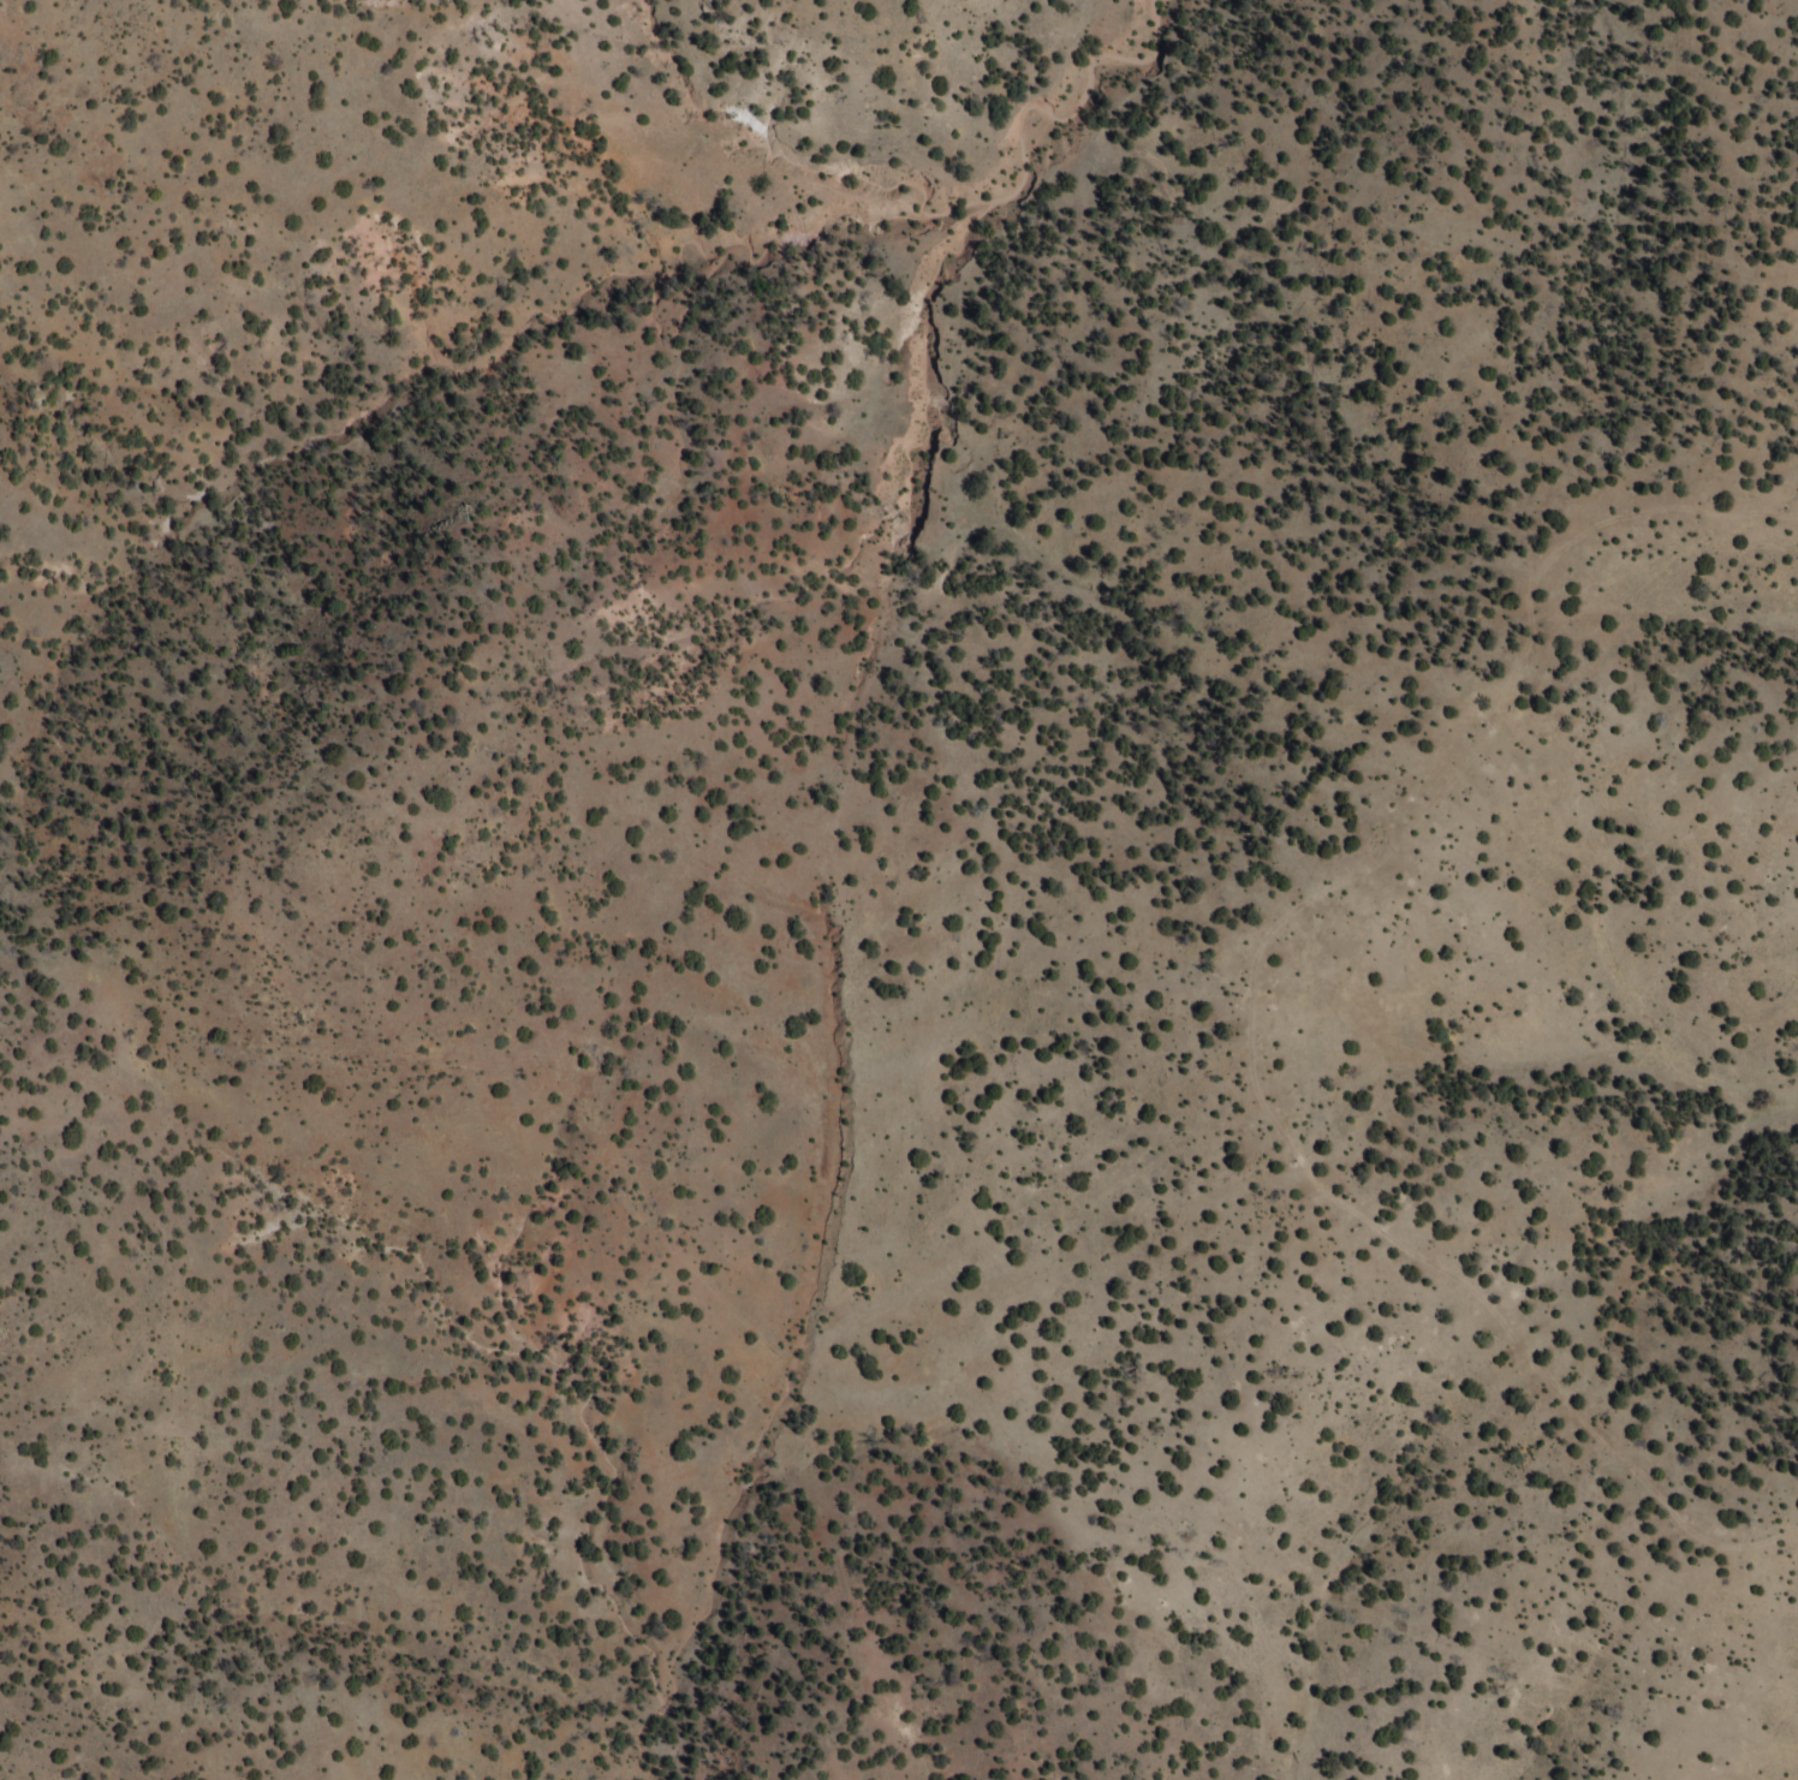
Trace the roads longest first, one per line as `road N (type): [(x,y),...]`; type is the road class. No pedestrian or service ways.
road 1 (track): [(1797,1533),(1754,1549),(1715,1549),(1677,1523),(1553,1392),(1467,1286),(1328,1199),(1260,1105),(1248,1047),(1261,946),(1291,912),(1400,840),(1488,739),(1530,643),(1525,603),(1535,572),(1568,538),(1609,517),(1680,508),(1797,517)]

